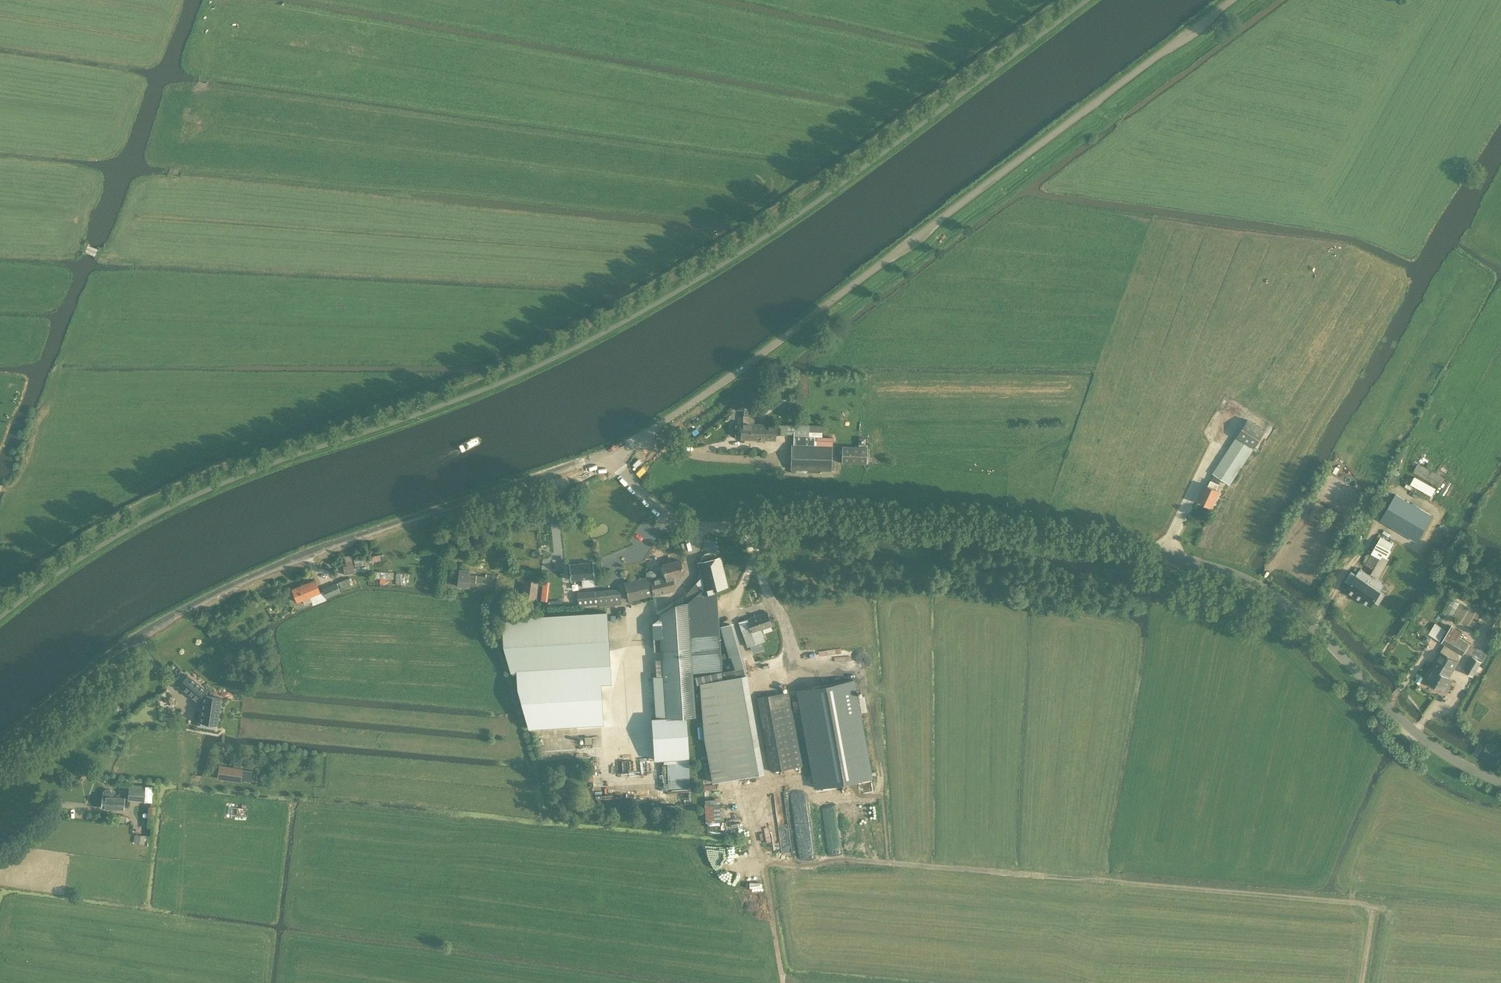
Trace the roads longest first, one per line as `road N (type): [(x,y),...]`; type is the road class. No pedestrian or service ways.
road 1 (unclassified): [(1500,782),(1421,738),(1323,635),(1243,575),(1028,532),(813,514),(693,526),(649,500),(611,452)]
road 2 (unclassified): [(611,452),(692,403),(1235,0)]
road 3 (unclassified): [(0,749),(115,650),(225,592),(360,535),(611,452)]
road 4 (track): [(787,982),(751,671),(731,612),(752,522)]
road 5 (track): [(768,851),(1023,866)]

